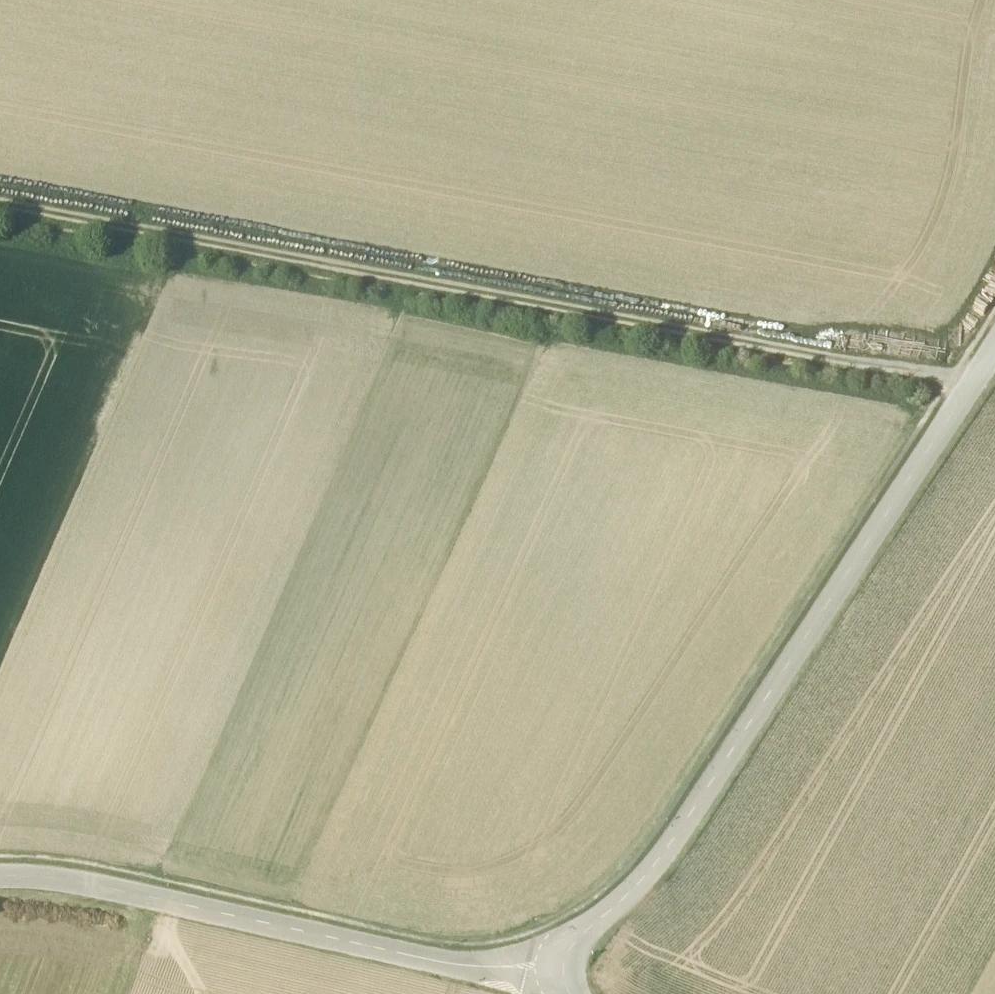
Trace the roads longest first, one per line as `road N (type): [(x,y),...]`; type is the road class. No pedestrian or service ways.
road 1 (track): [(0,207),(972,390)]
road 2 (tertiary): [(565,993),(556,970),(561,952),(662,864),(994,355)]

